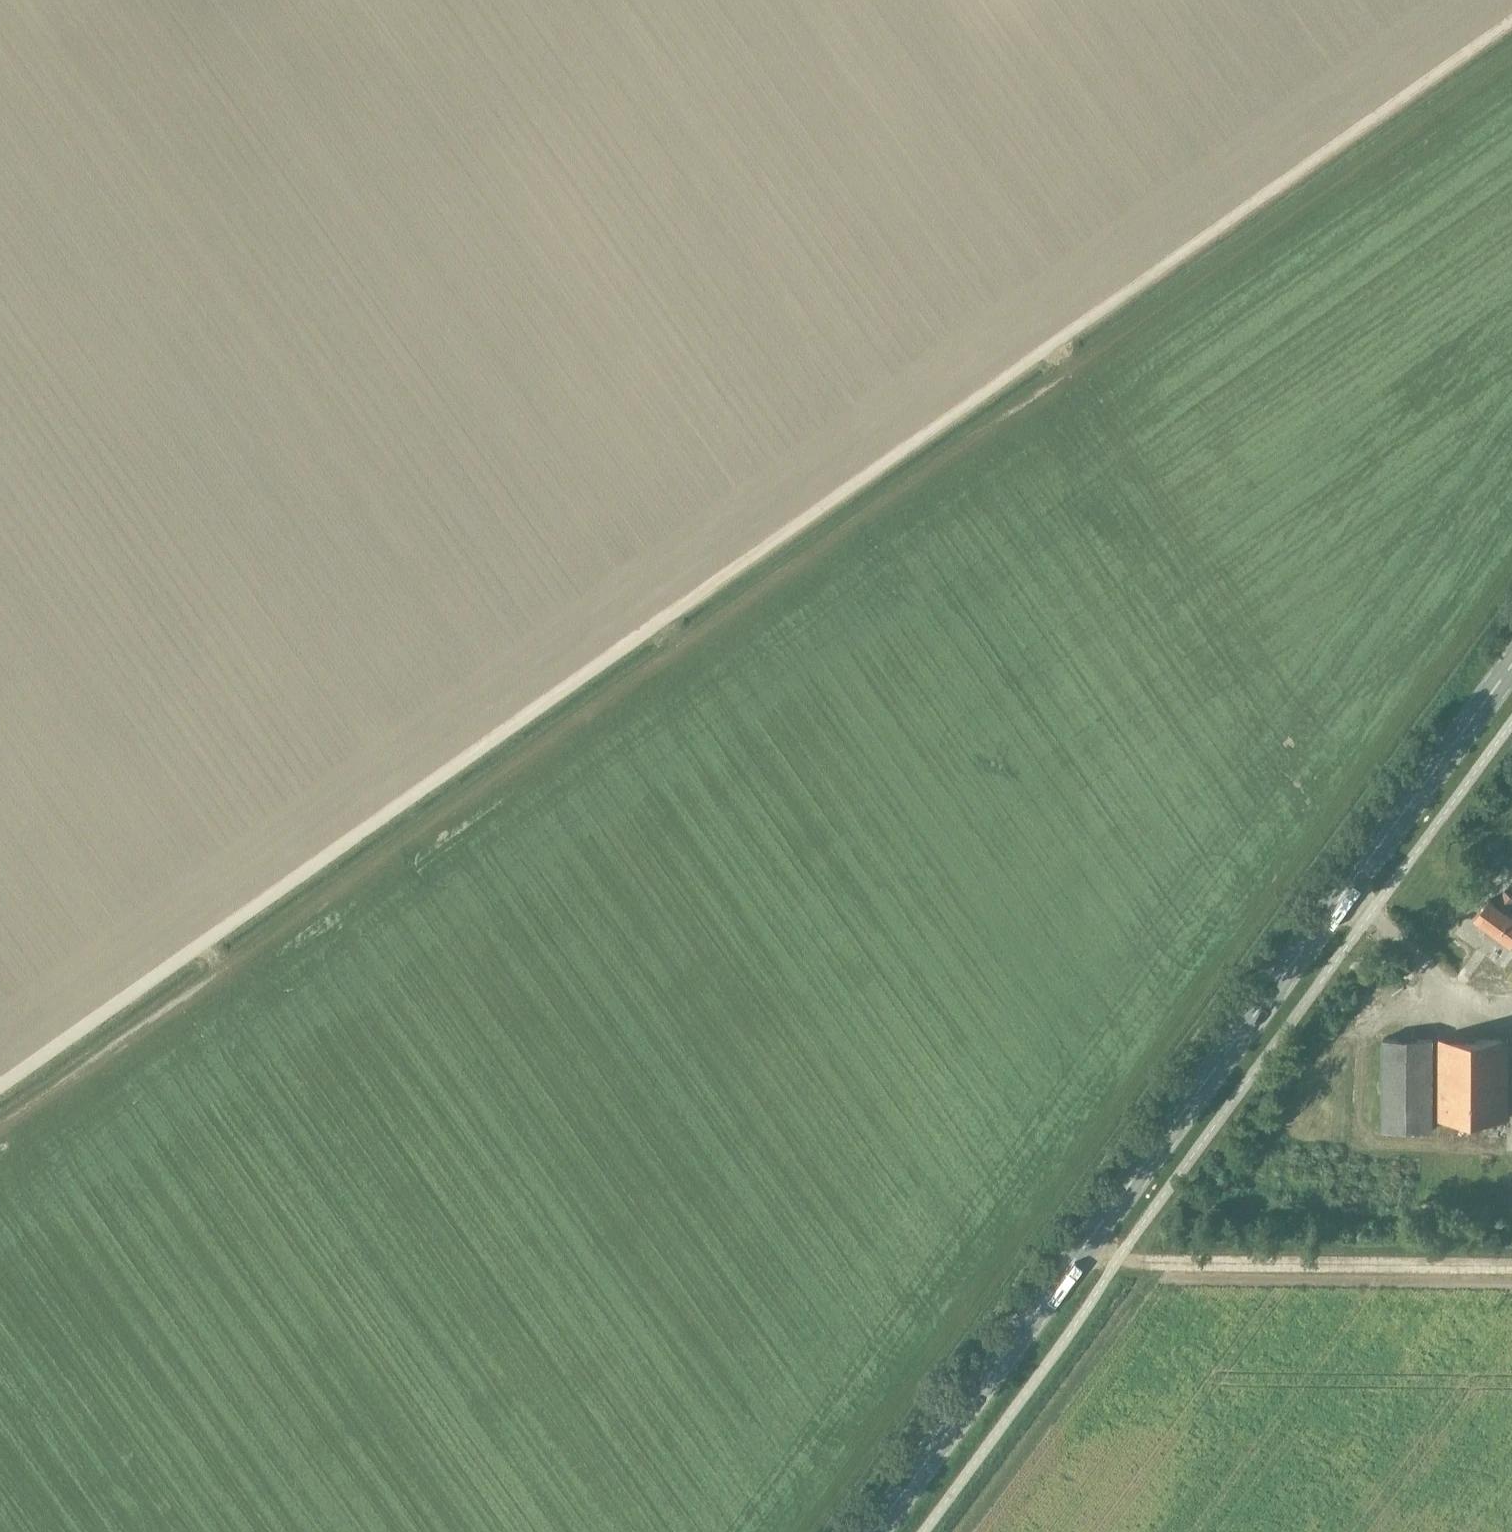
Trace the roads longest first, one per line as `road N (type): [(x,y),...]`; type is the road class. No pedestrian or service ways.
road 1 (secondary): [(874,1531),(1511,664)]

